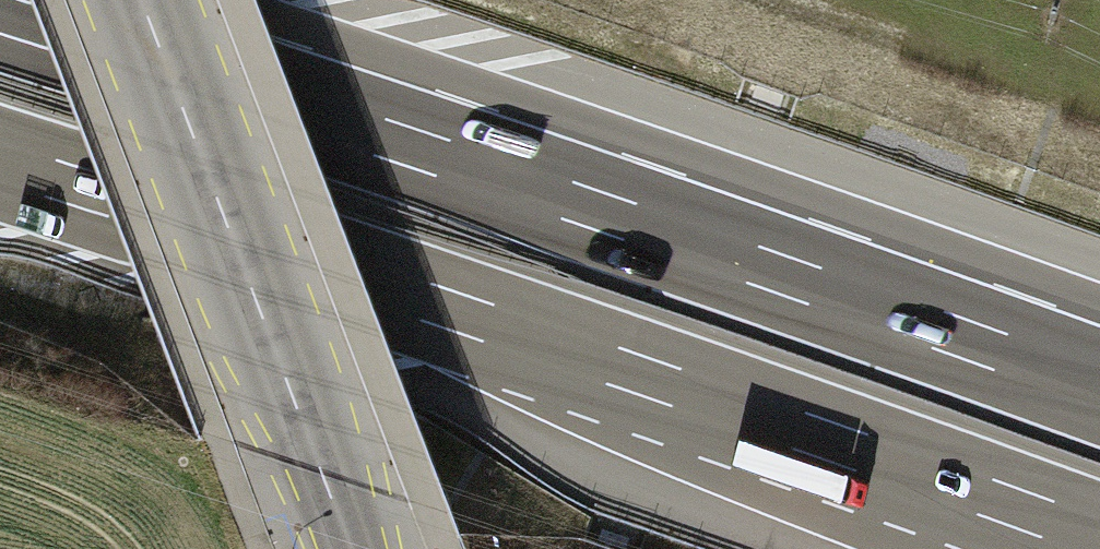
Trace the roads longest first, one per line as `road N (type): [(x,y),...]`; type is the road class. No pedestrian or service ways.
road 1 (motorway): [(0,164),(453,313),(1099,541)]
road 2 (motorway): [(1099,387),(500,176),(0,12)]
road 3 (tertiary): [(141,0),(321,471)]

